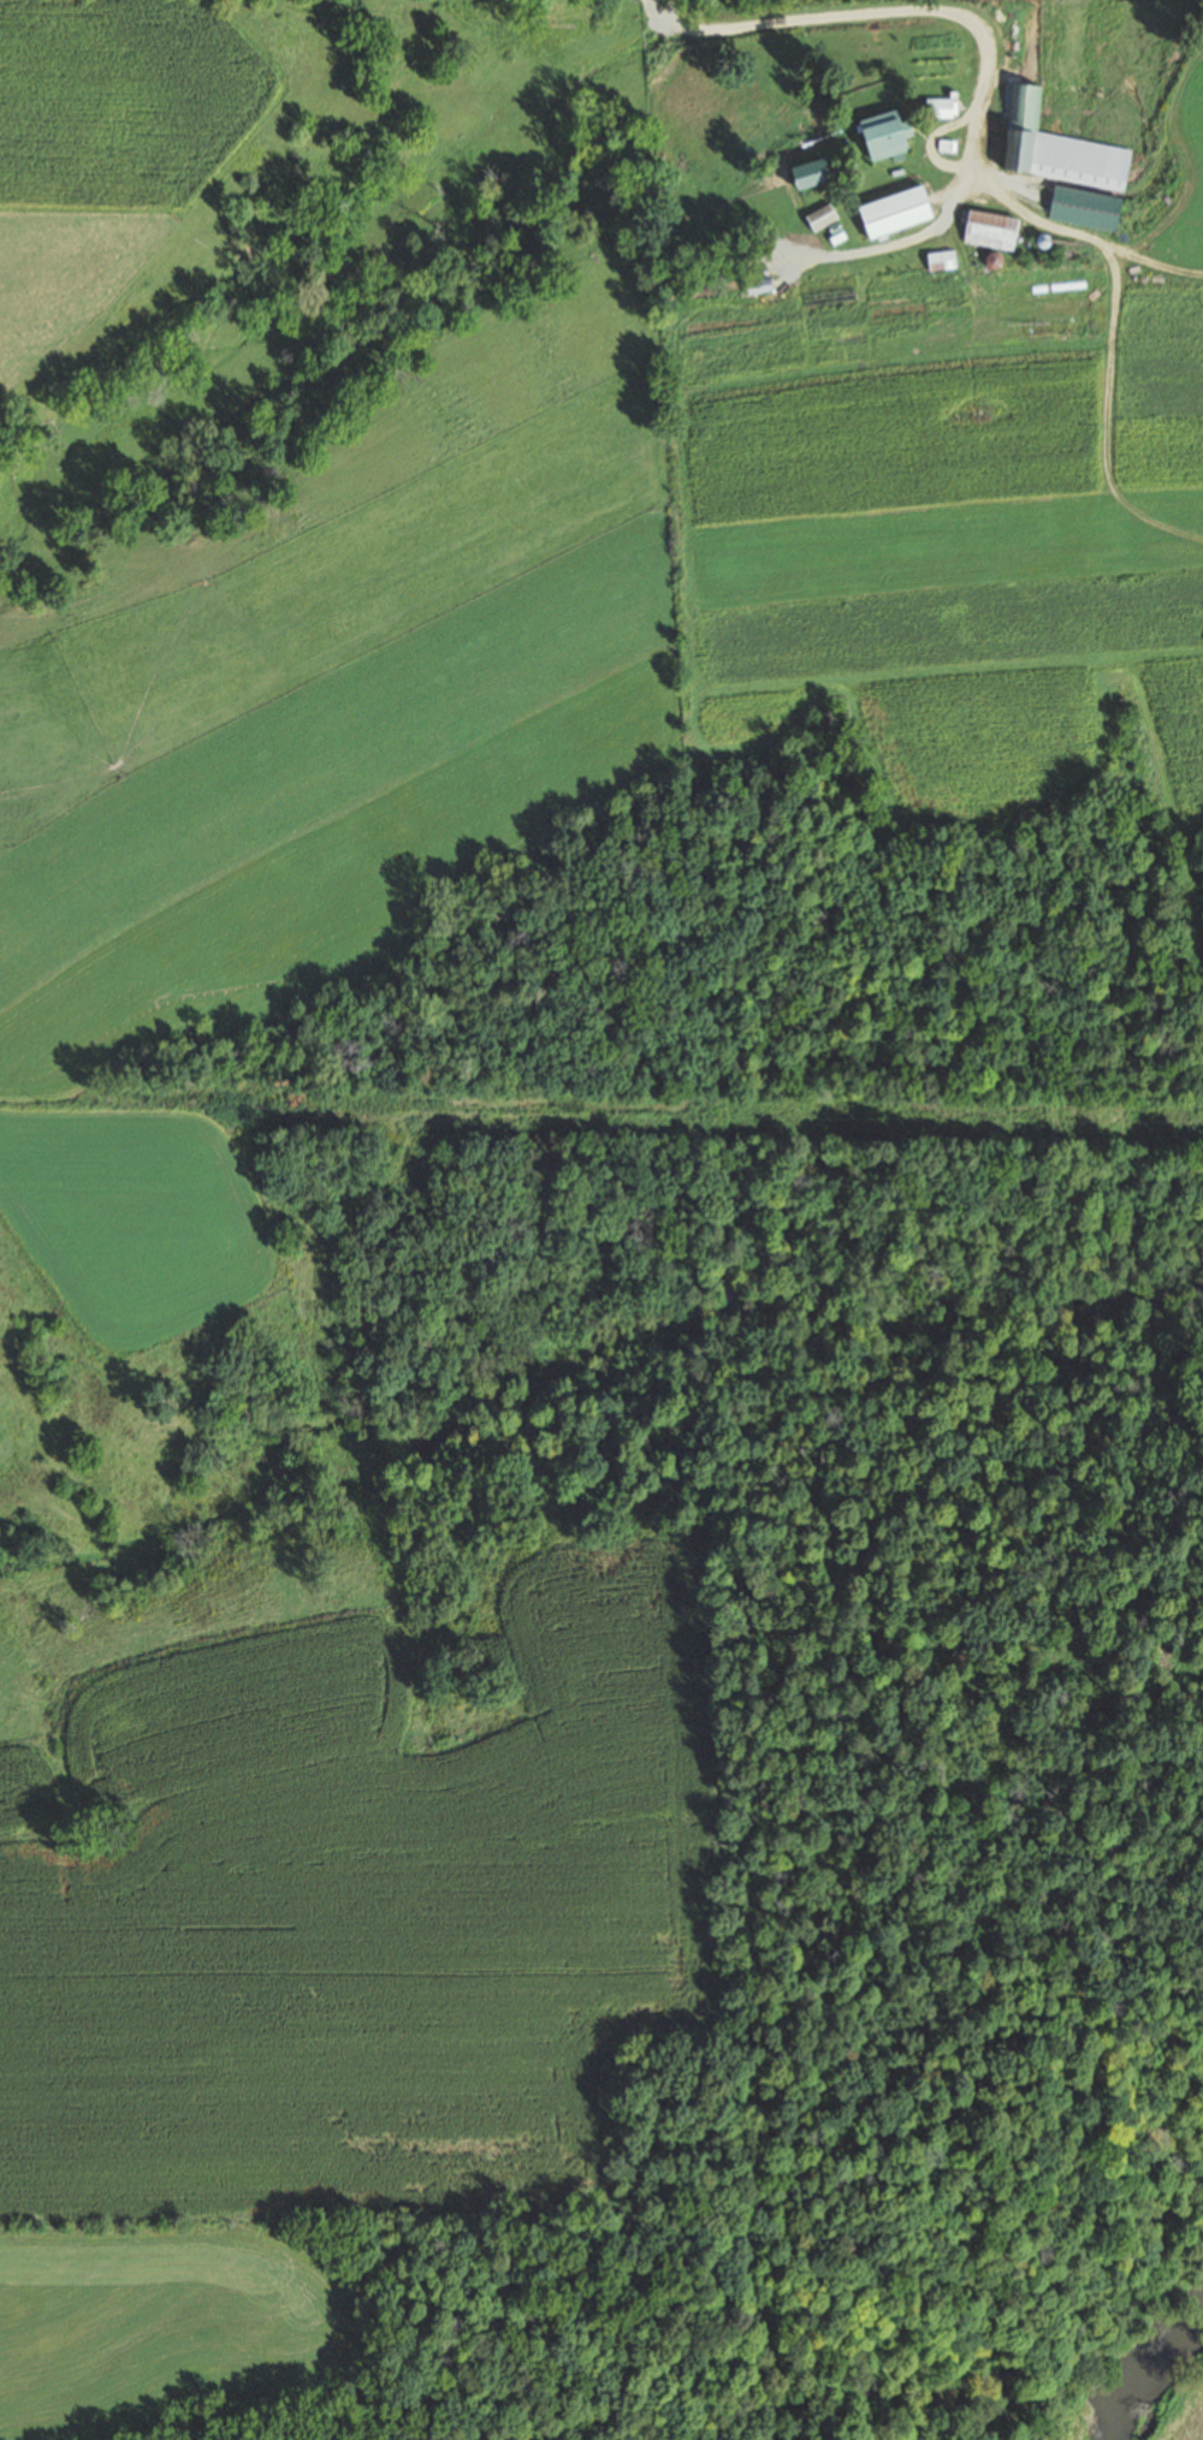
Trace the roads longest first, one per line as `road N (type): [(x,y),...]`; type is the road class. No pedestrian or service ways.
road 1 (residential): [(997,52),(954,6),(723,30),(660,22)]

